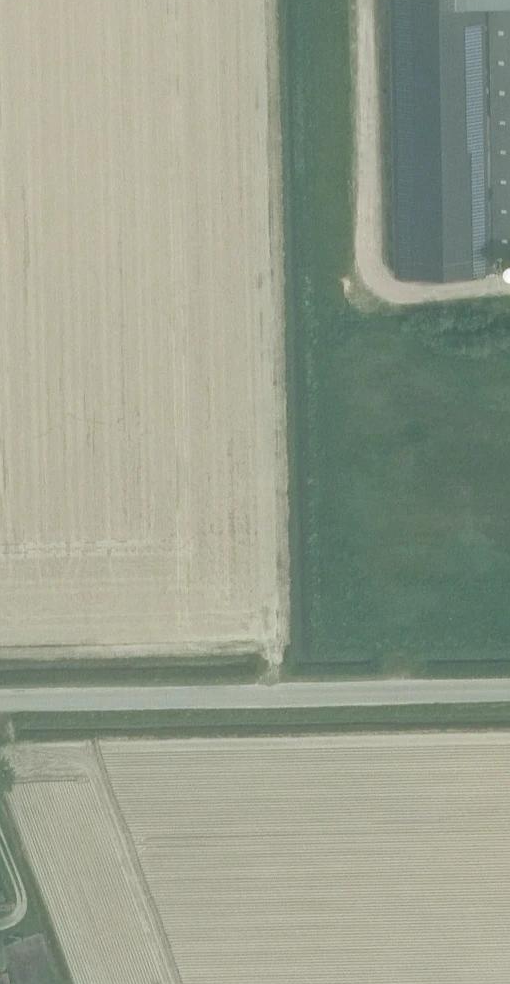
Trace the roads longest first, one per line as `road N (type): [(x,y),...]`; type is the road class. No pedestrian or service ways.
road 1 (tertiary): [(0,704),(509,692)]

